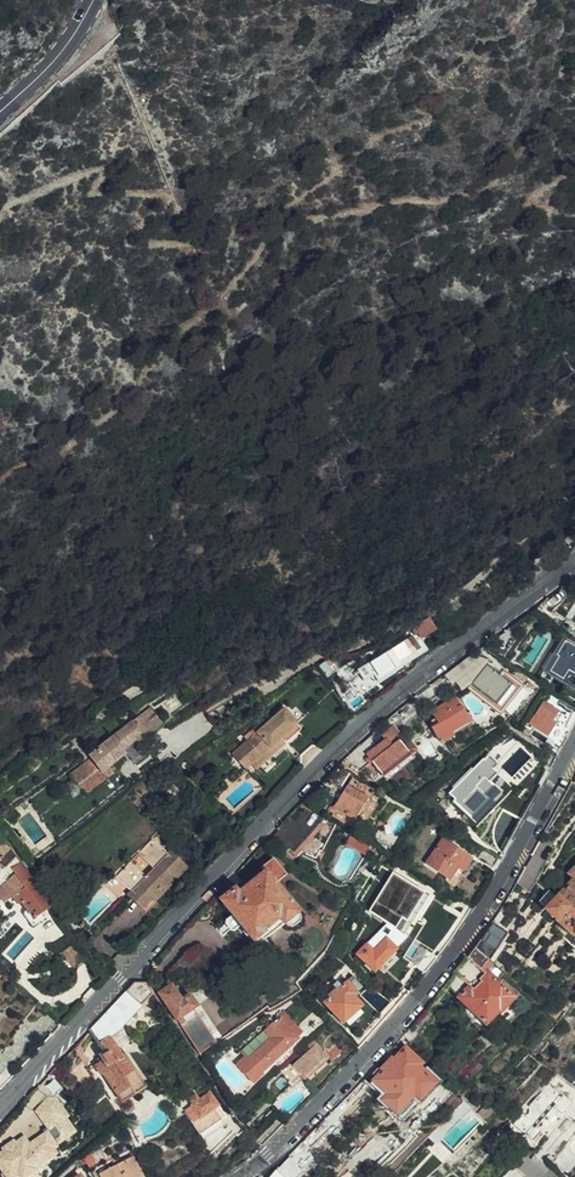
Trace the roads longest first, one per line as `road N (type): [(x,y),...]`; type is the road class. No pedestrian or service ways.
road 1 (tertiary): [(574,562),(382,705),(329,754),(0,1106)]
road 2 (tertiary): [(239,1176),(349,1075),(426,989),(487,904),(574,744)]
road 3 (primary): [(0,111),(58,55),(93,0)]

